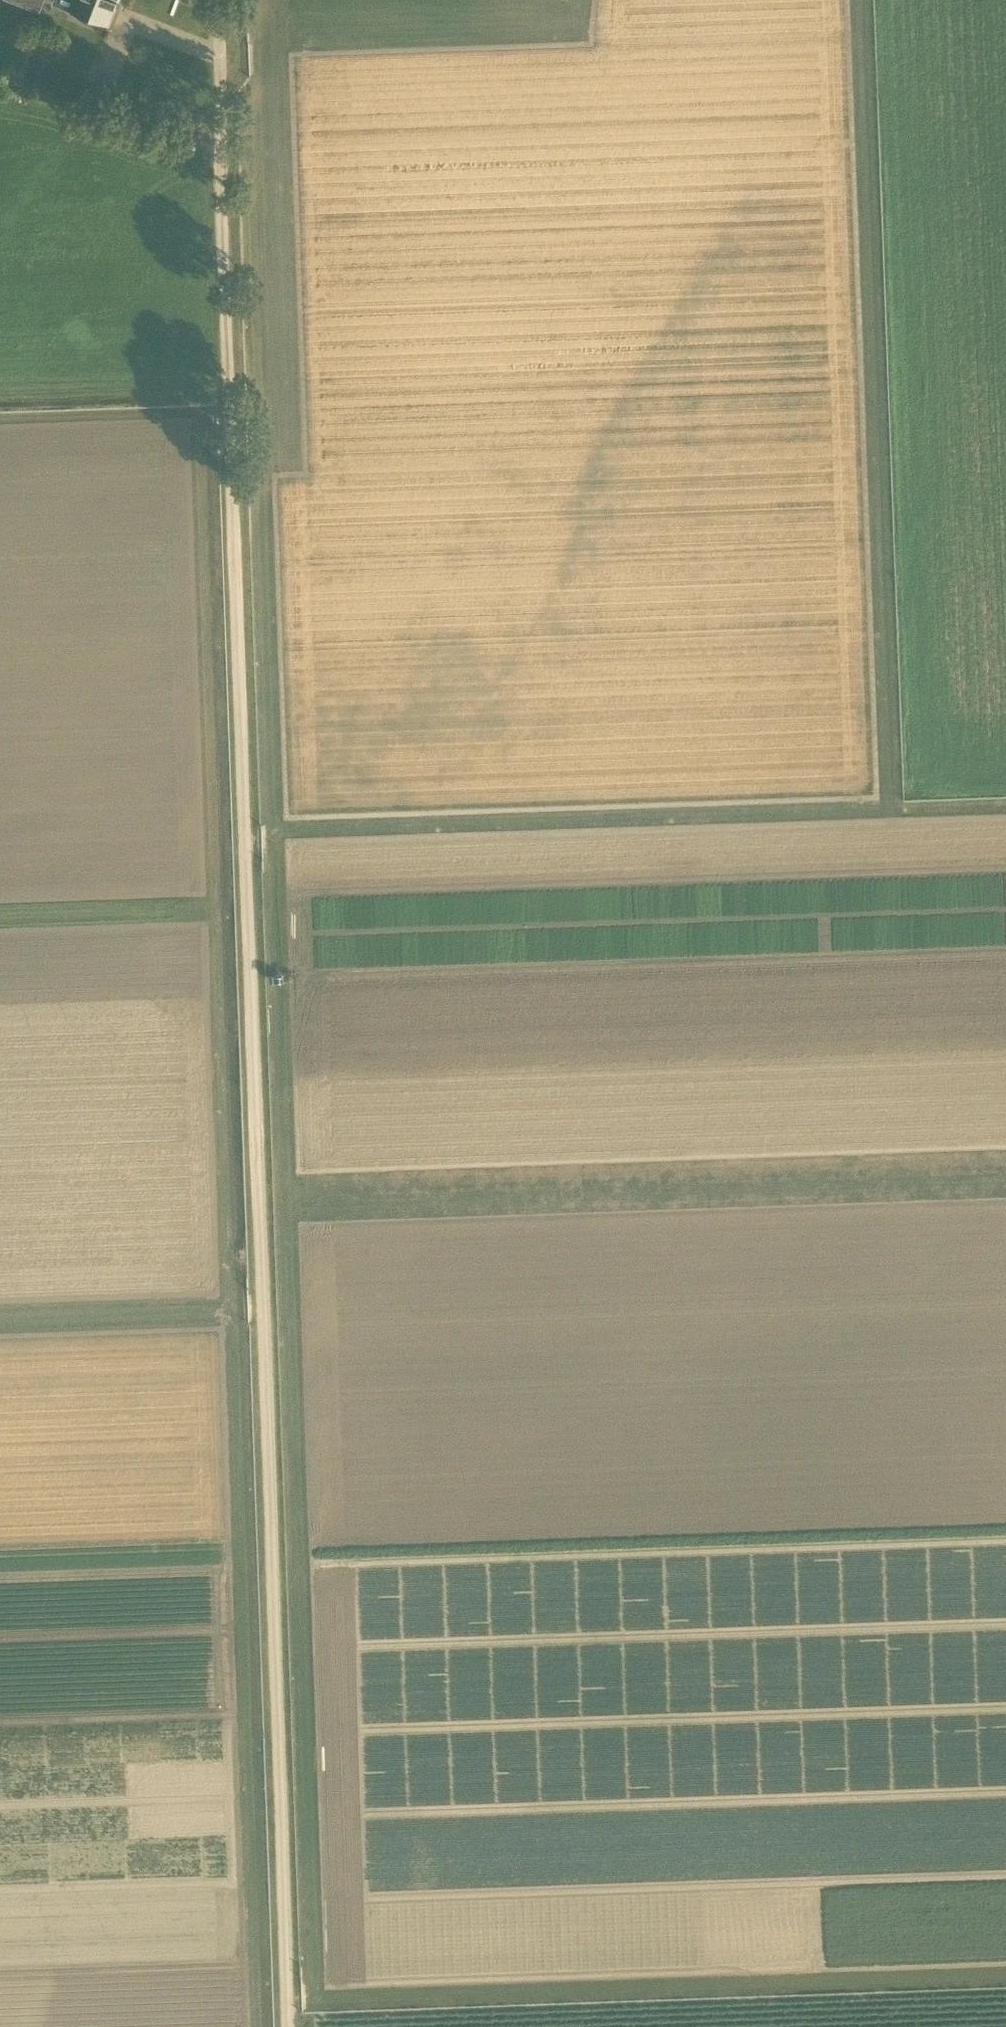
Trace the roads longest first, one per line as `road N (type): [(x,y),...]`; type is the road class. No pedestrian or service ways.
road 1 (track): [(278,2026),(206,0)]

